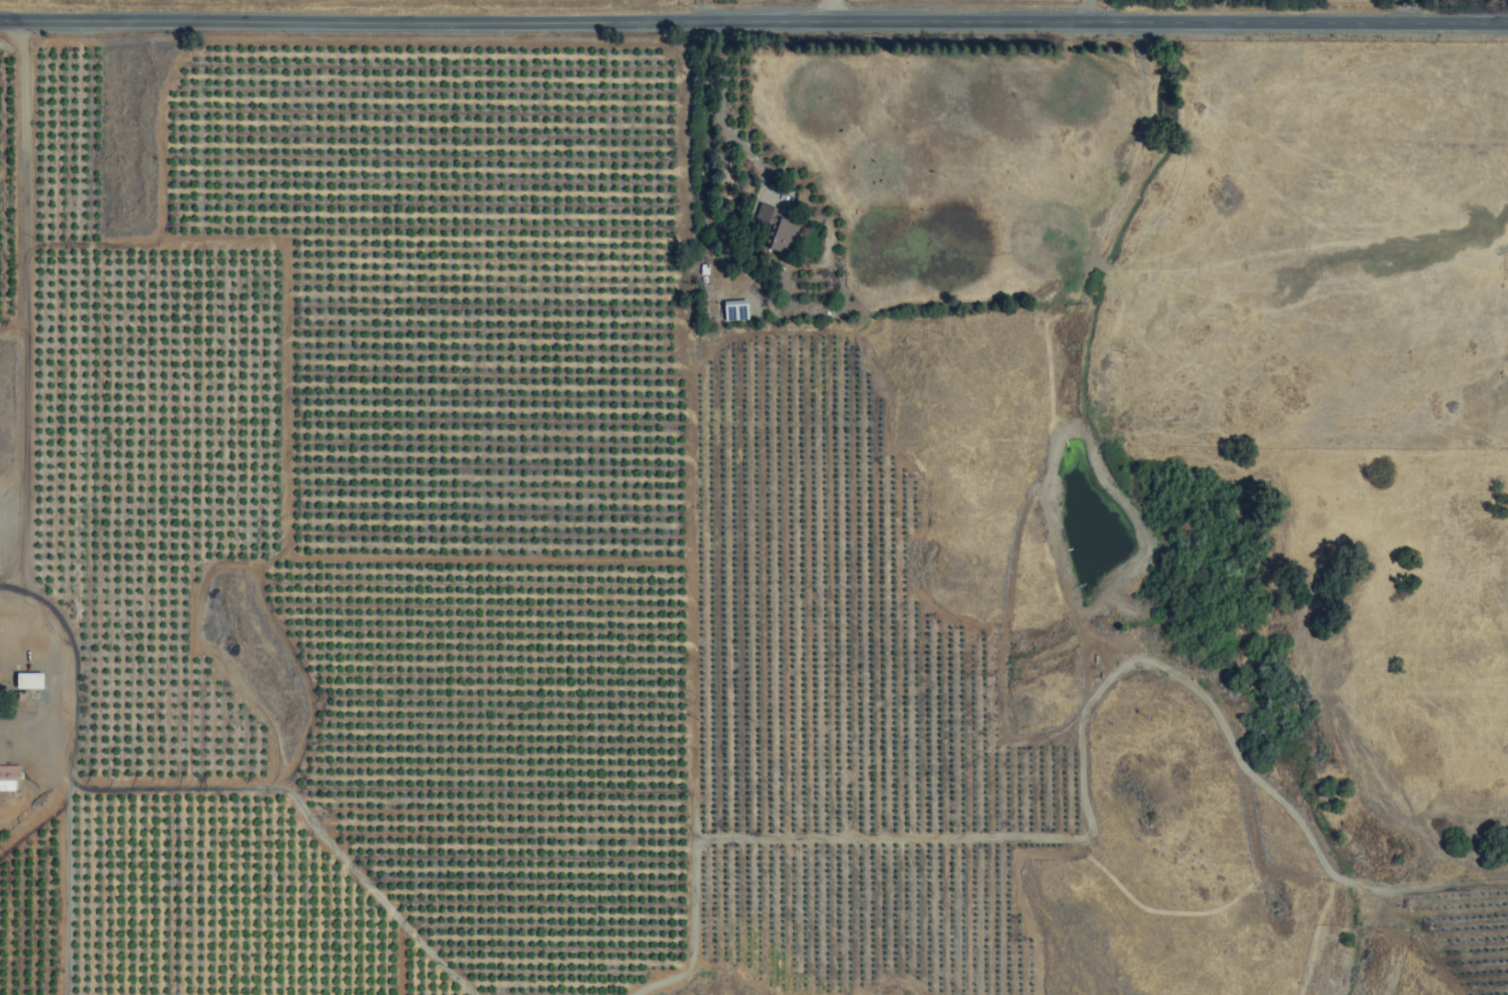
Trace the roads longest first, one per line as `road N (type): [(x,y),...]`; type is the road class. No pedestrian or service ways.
road 1 (residential): [(1507,25),(0,32)]
road 2 (track): [(24,32),(27,389),(14,507),(26,586),(72,655),(70,768)]

